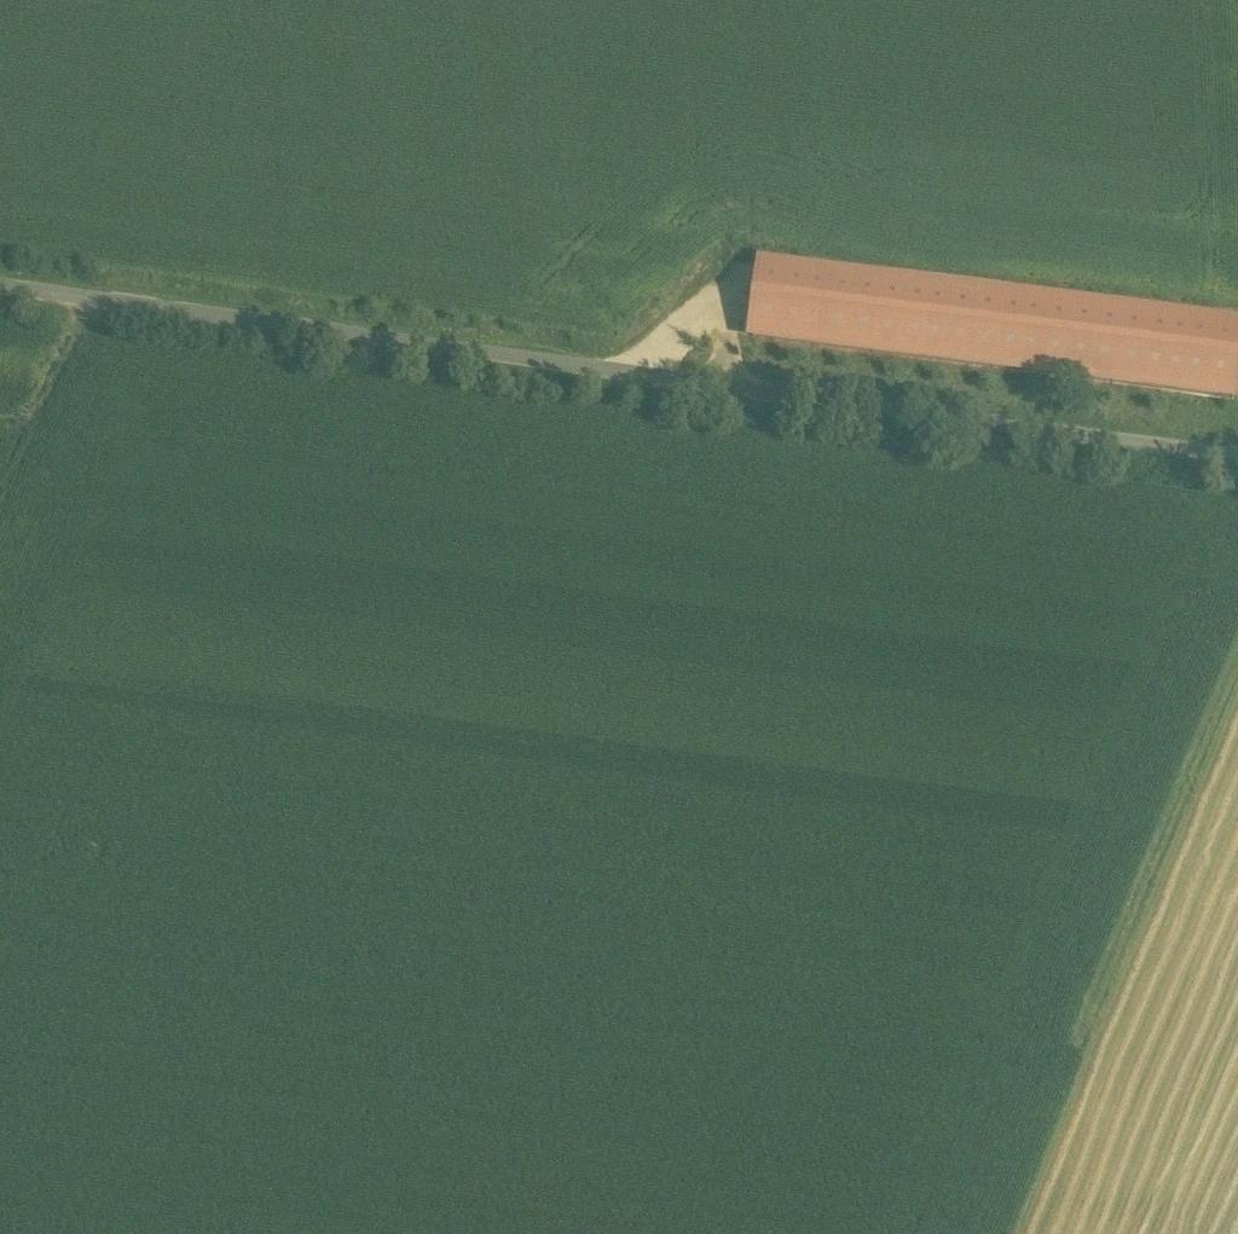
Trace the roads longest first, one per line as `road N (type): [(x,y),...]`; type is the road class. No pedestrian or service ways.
road 1 (unclassified): [(0,277),(1237,443)]

